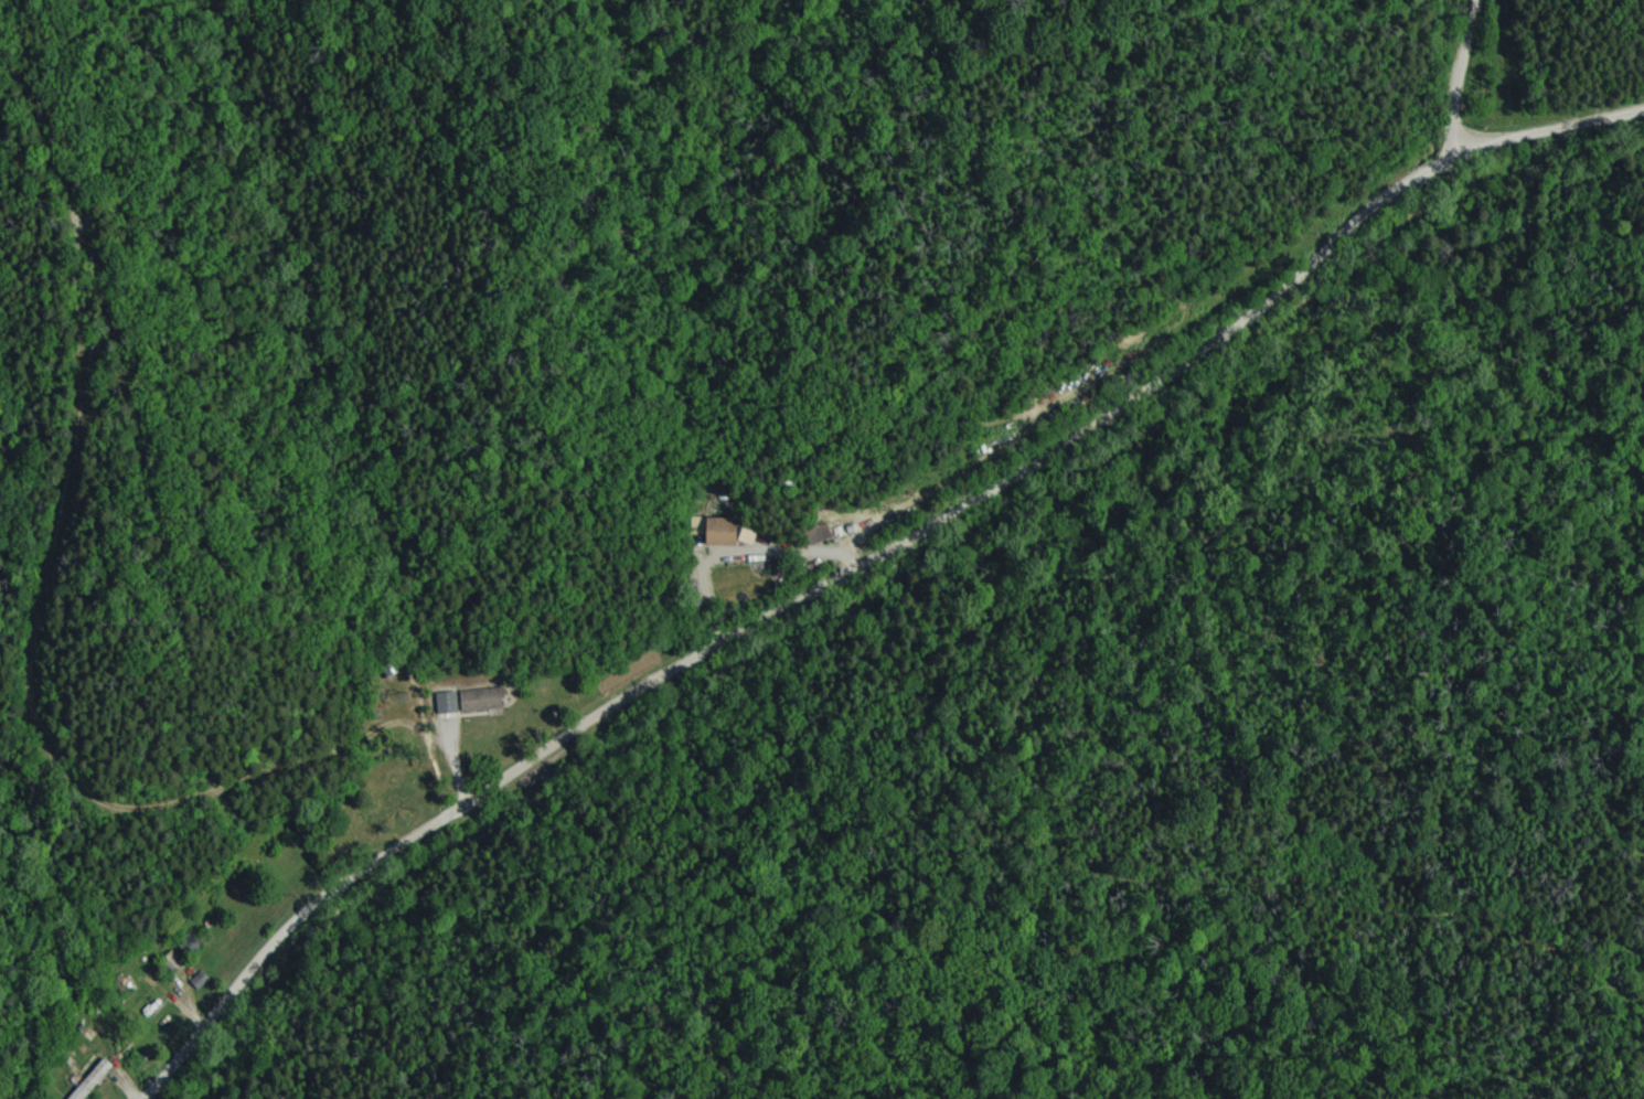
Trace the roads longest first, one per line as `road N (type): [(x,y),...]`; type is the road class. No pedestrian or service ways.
road 1 (residential): [(196,1098),(289,959),(319,933),(485,854),(703,684),(1086,515),(1179,439),(1418,194),(1466,169),(1643,133)]
road 2 (residential): [(1466,169),(1460,121),(1489,0)]

